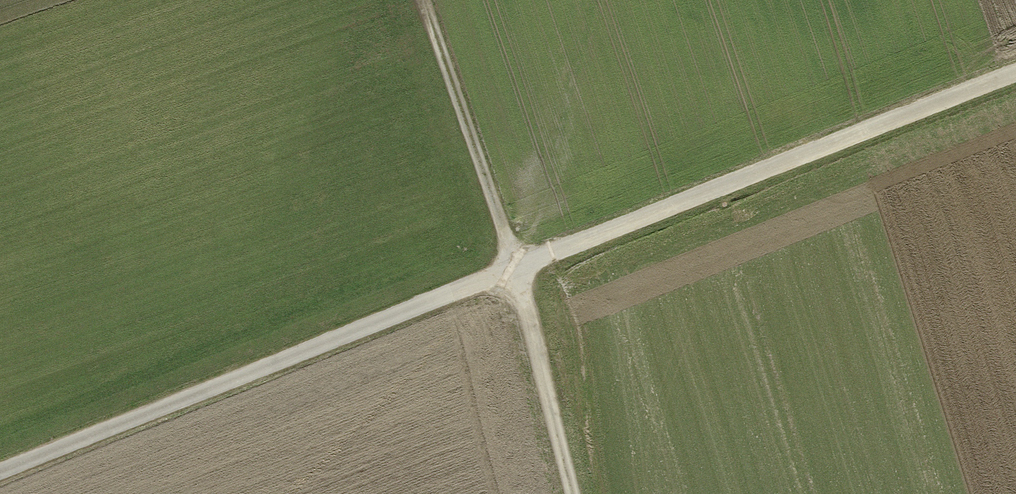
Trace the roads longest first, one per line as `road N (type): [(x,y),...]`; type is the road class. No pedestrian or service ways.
road 1 (track): [(1015,73),(0,472)]
road 2 (track): [(574,493),(517,269),(427,0)]

